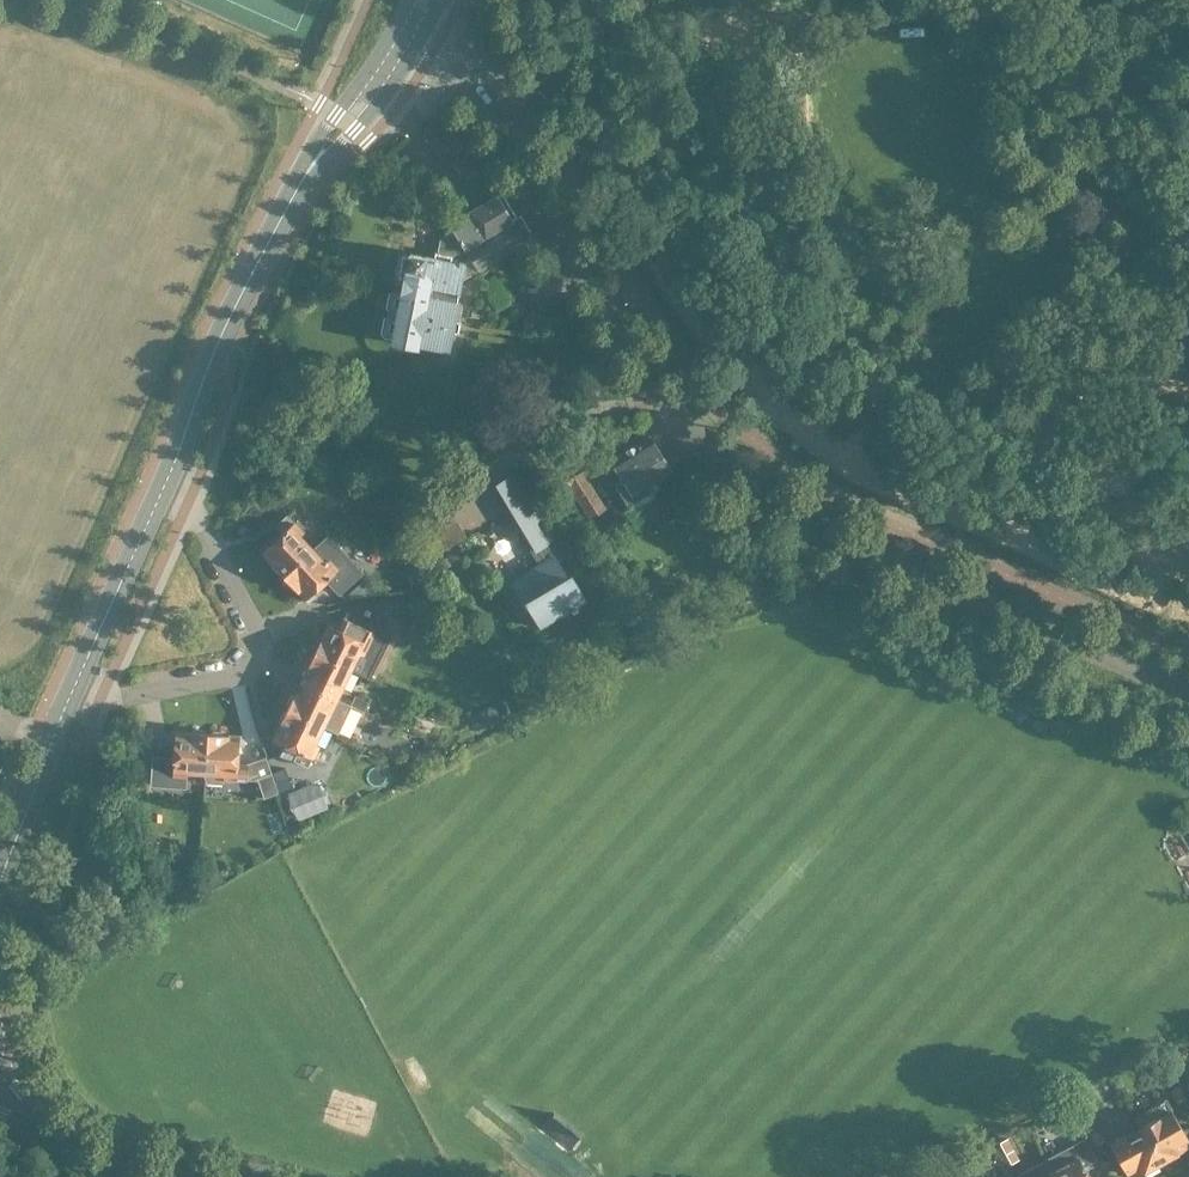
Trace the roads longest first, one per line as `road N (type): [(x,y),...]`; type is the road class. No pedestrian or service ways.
road 1 (residential): [(1188,684),(885,549),(724,462),(611,318),(534,178),(422,36)]
road 2 (residential): [(56,736),(131,693),(222,680),(248,671),(258,655),(194,487),(176,461)]
road 3 (tertiary): [(176,461),(241,308),(320,156)]
road 4 (tertiary): [(56,736),(176,461)]
road 5 (residential): [(165,1176),(109,1164),(38,1123),(0,1083)]
road 6 (tertiary): [(401,18),(341,107),(320,156)]
road 7 (tertiary): [(320,156),(368,117),(422,36)]
road 8 (tertiary): [(0,875),(56,736)]

